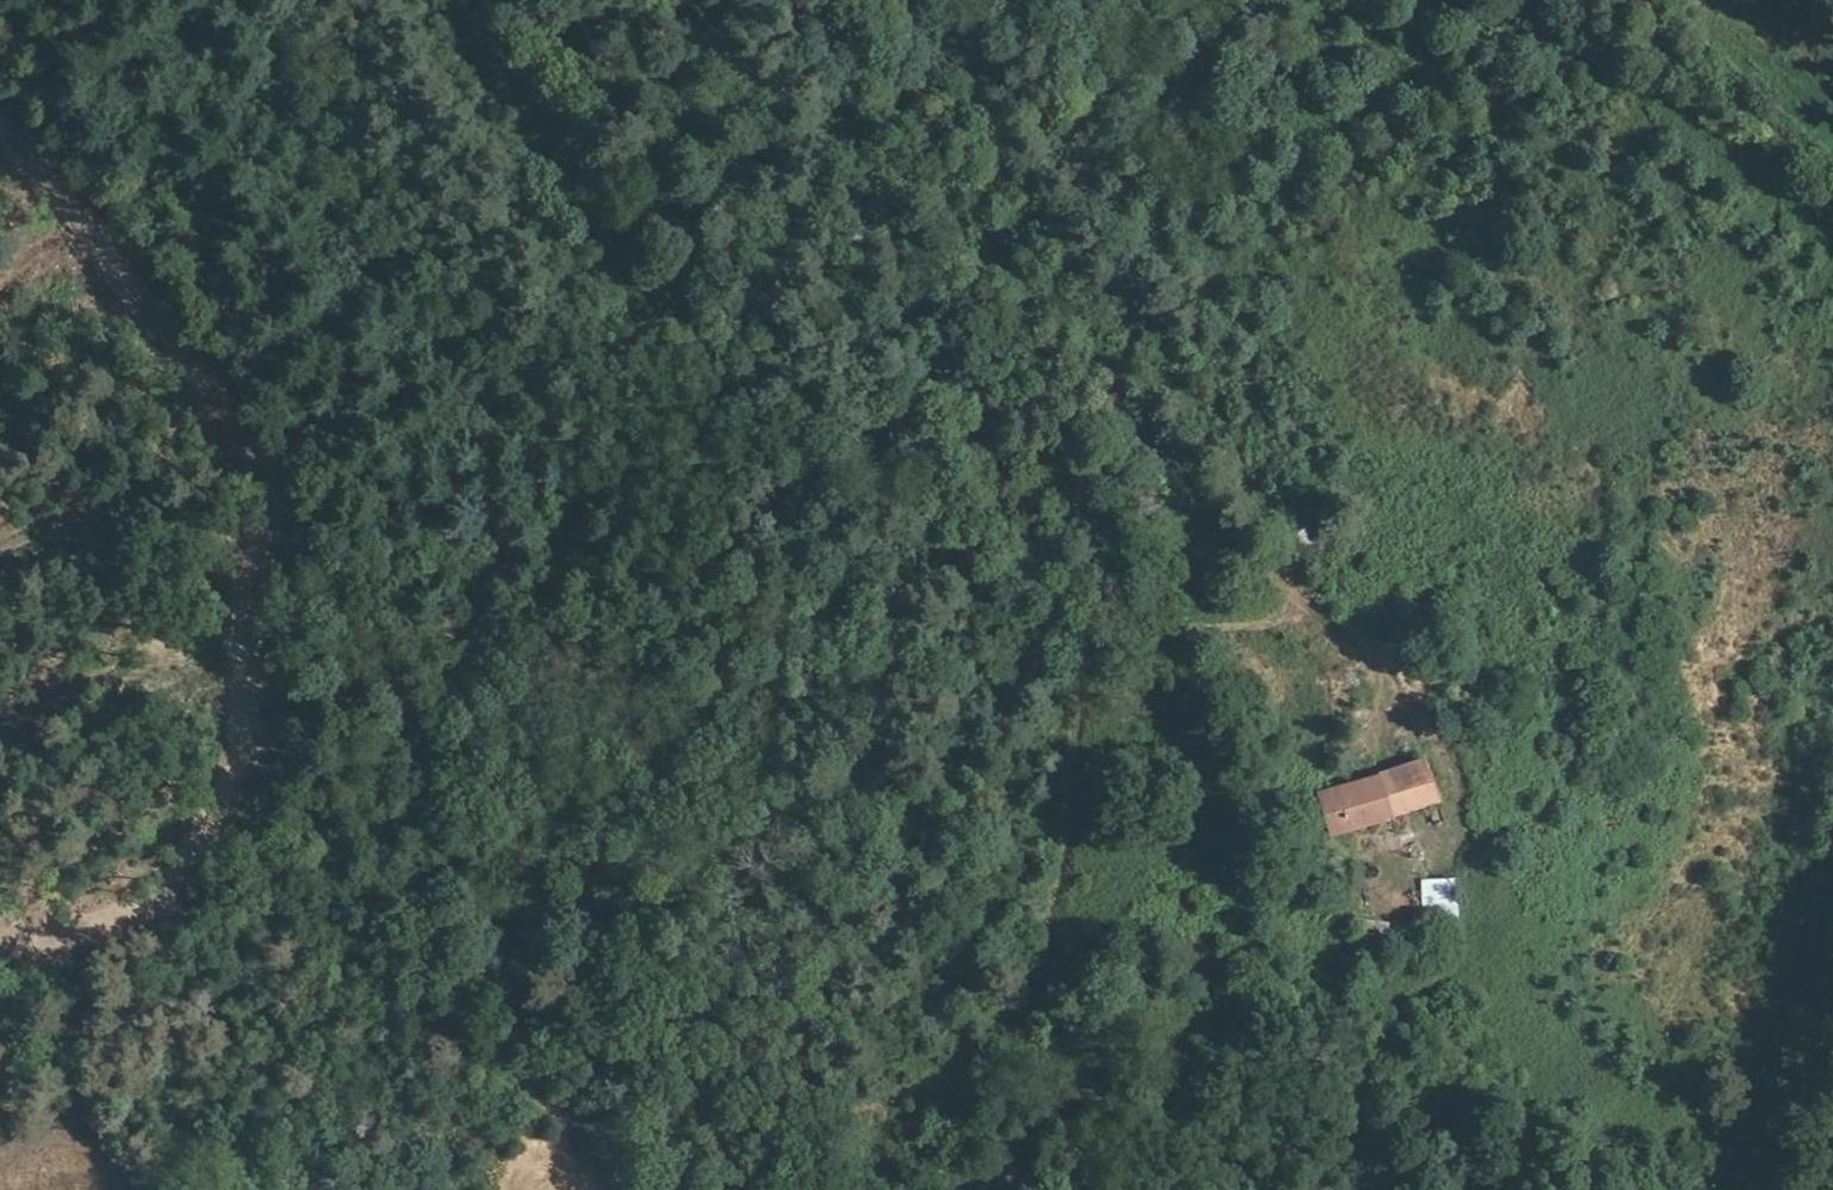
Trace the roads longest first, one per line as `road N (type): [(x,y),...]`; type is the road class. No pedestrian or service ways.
road 1 (track): [(0,1013),(110,954),(213,966),(564,1111),(697,1128),(899,1101),(1042,966),(1065,856),(1079,657),(1101,625),(1299,611)]
road 2 (track): [(1370,653),(1299,611),(1188,512),(1127,394),(886,0)]

